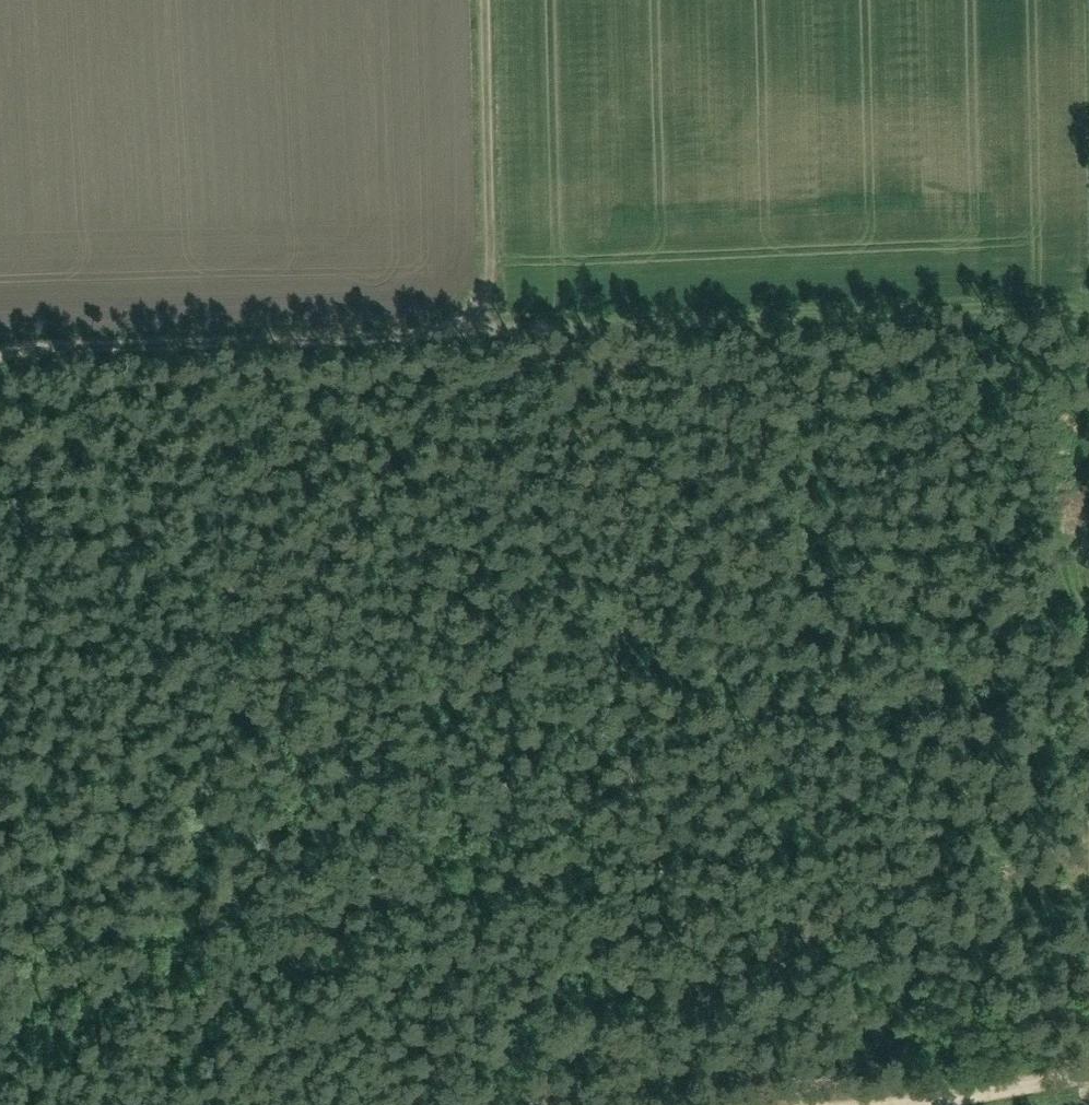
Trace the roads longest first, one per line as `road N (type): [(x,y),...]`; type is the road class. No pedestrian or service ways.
road 1 (track): [(0,357),(25,346),(473,326),(493,285),(489,0)]
road 2 (track): [(806,1104),(1088,1064)]

